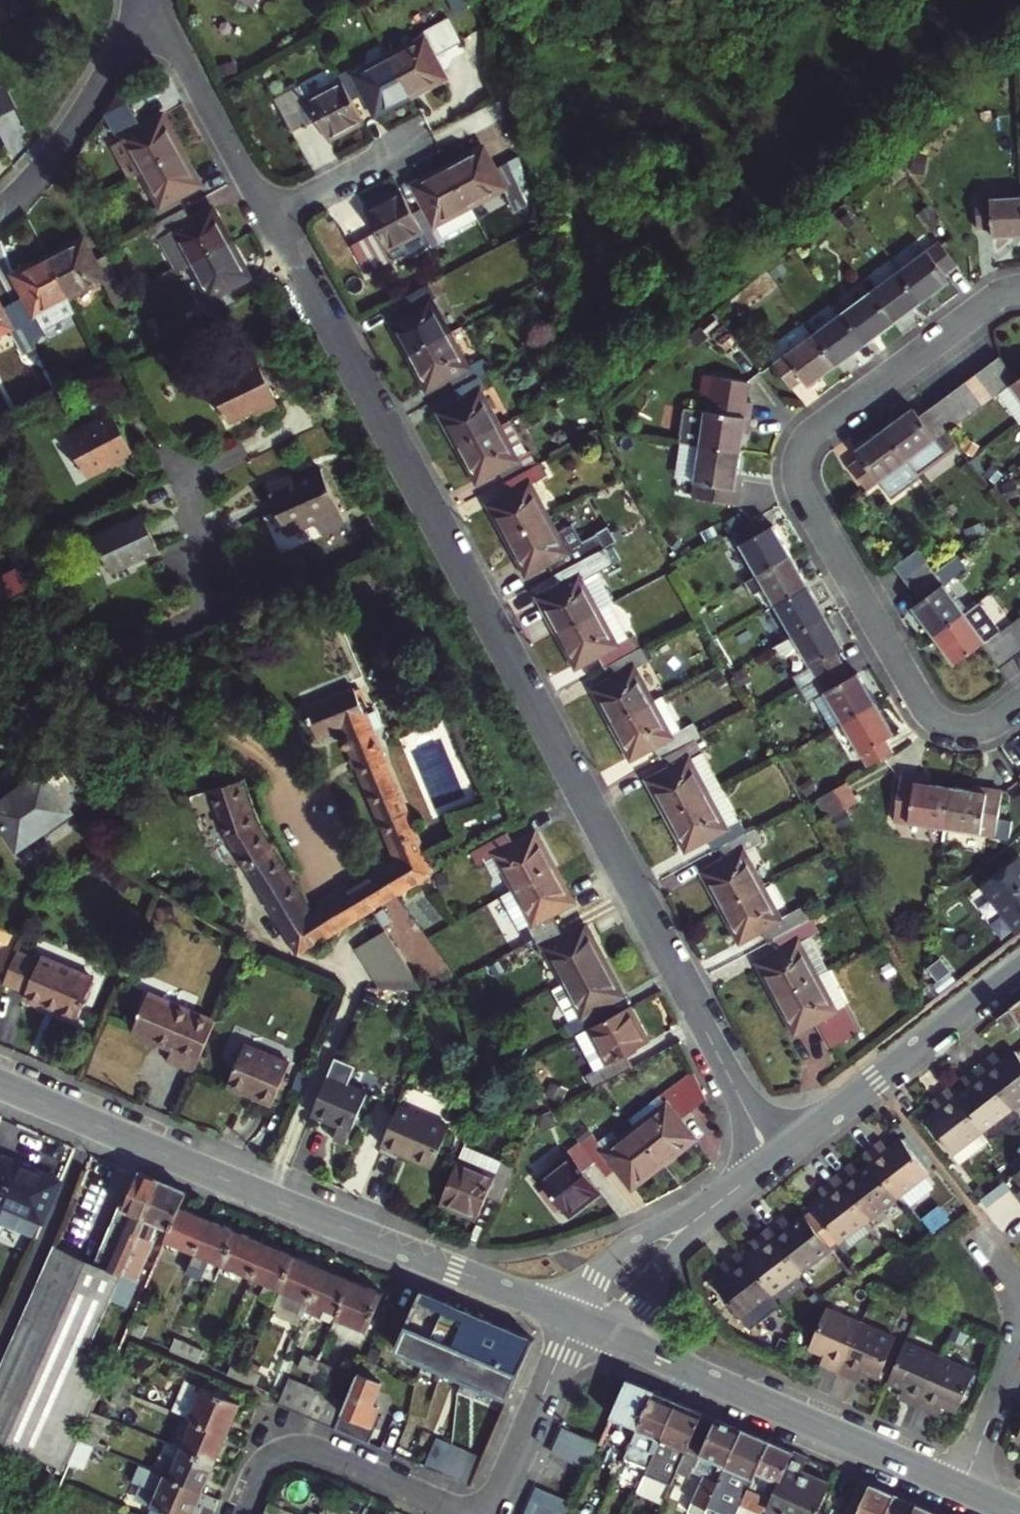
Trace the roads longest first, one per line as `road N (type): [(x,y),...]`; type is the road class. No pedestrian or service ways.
road 1 (residential): [(269,217),(774,1157)]
road 2 (residential): [(1019,703),(967,728),(930,714),(799,476),(810,435),(991,301),(1019,291)]
road 3 (tertiary): [(95,1125),(560,1314)]
road 4 (residential): [(0,734),(191,617),(179,446)]
road 5 (tertiary): [(627,1343),(962,1489)]
road 6 (residential): [(1019,968),(774,1157)]
road 7 (residential): [(239,1513),(265,1464),(311,1449),(471,1513)]
road 8 (residential): [(0,212),(64,142),(150,0)]
road 9 (residential): [(154,0),(269,217)]
road 10 (residential): [(95,1125),(0,1342)]
road 11 (residential): [(744,1182),(620,1247),(560,1314)]
road 12 (residential): [(491,1513),(576,1321)]
road 13 (residential): [(627,1343),(676,1249),(744,1182)]
road 14 (residential): [(269,217),(430,133)]
road 15 (residential): [(1019,1342),(962,1489)]

